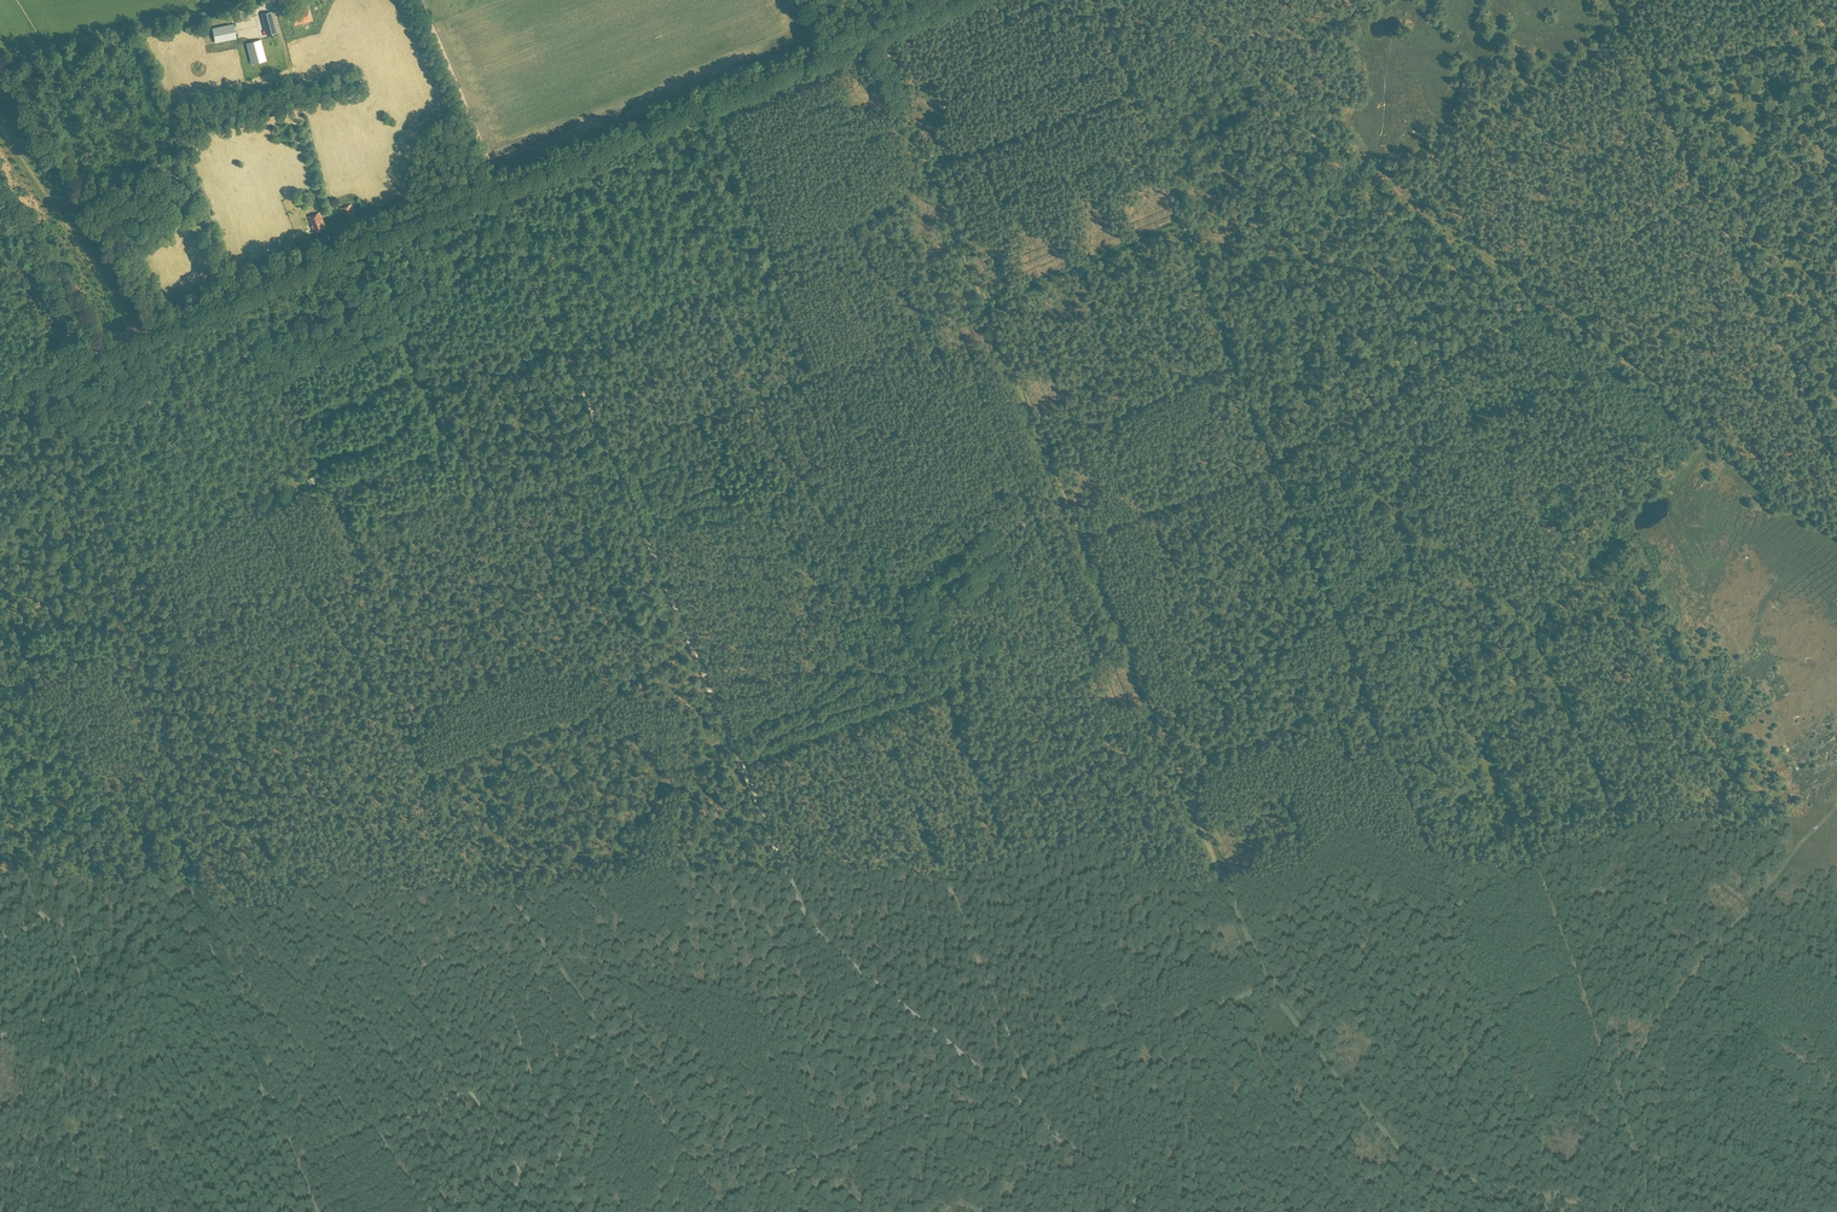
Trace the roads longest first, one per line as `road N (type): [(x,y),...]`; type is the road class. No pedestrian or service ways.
road 1 (track): [(871,32),(1269,982),(1408,1160),(1627,1211)]
road 2 (track): [(1152,1211),(805,917),(422,0)]
road 3 (track): [(1008,1094),(1534,865),(1647,1211)]
road 4 (track): [(1706,668),(1628,522),(1536,623),(1691,973),(1755,1024),(1825,1152)]
road 5 (track): [(141,331),(948,0)]
road 6 (track): [(1536,623),(1425,525),(1404,381),(1272,461),(1080,531)]
road 7 (track): [(1527,306),(1404,381),(1277,245),(1209,288),(1137,91)]
road 8 (track): [(1545,1211),(1691,973),(1836,803)]
road 9 (track): [(1836,464),(1645,66)]
road 10 (track): [(1183,220),(938,324)]
road 11 (track): [(141,331),(0,122)]
road 12 (track): [(1209,288),(1272,461)]
road 13 (track): [(1738,0),(1757,48),(1645,66)]
road 14 (track): [(0,390),(141,331)]
road 15 (track): [(1277,245),(1372,153)]

